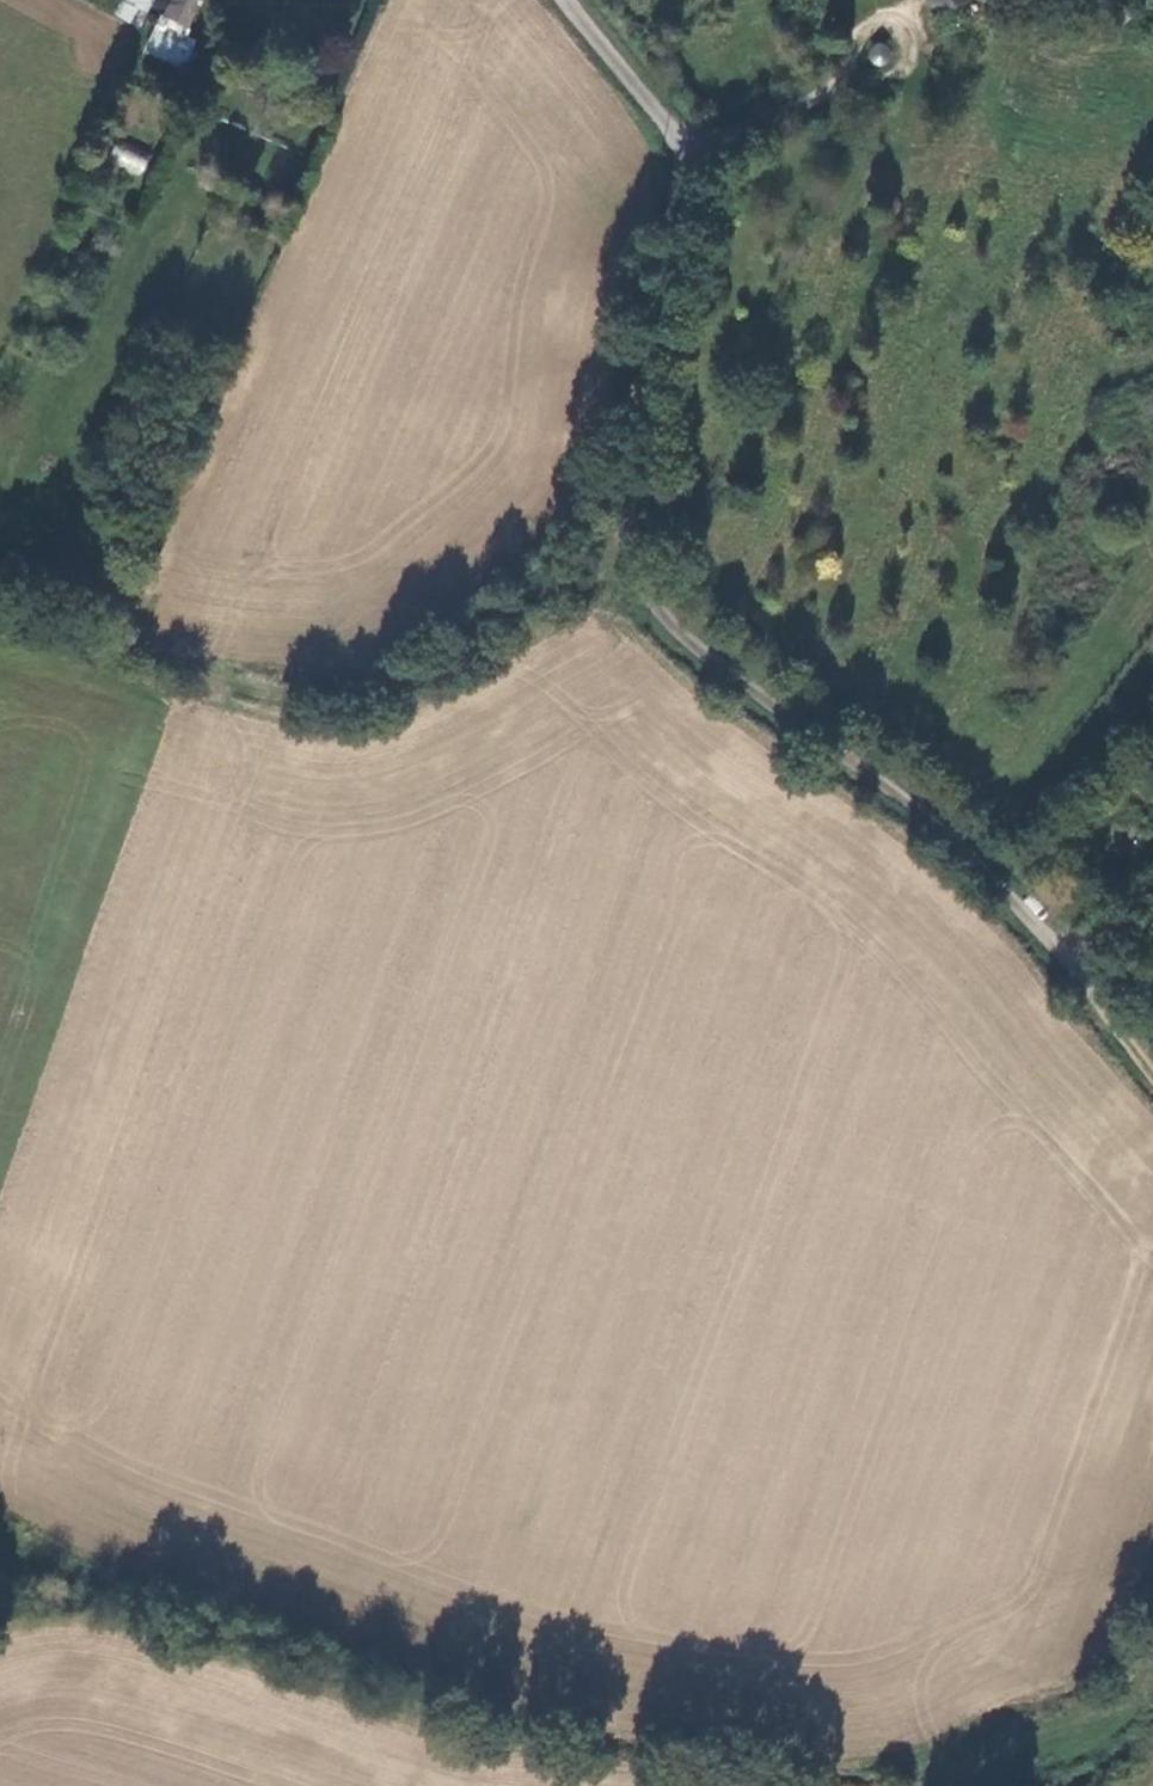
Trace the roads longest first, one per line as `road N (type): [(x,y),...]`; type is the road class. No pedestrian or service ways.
road 1 (track): [(638,497),(629,549),(668,621),(893,789),(982,866),(1152,1068)]
road 2 (track): [(0,631),(252,695),(395,680),(504,612),(629,549)]
road 3 (unclassified): [(689,136),(638,497)]
road 4 (track): [(1152,1634),(1144,1661),(1092,1733),(966,1772),(958,1785)]
road 5 (unclassified): [(585,0),(689,136)]
road 6 (residential): [(689,136),(843,85)]

